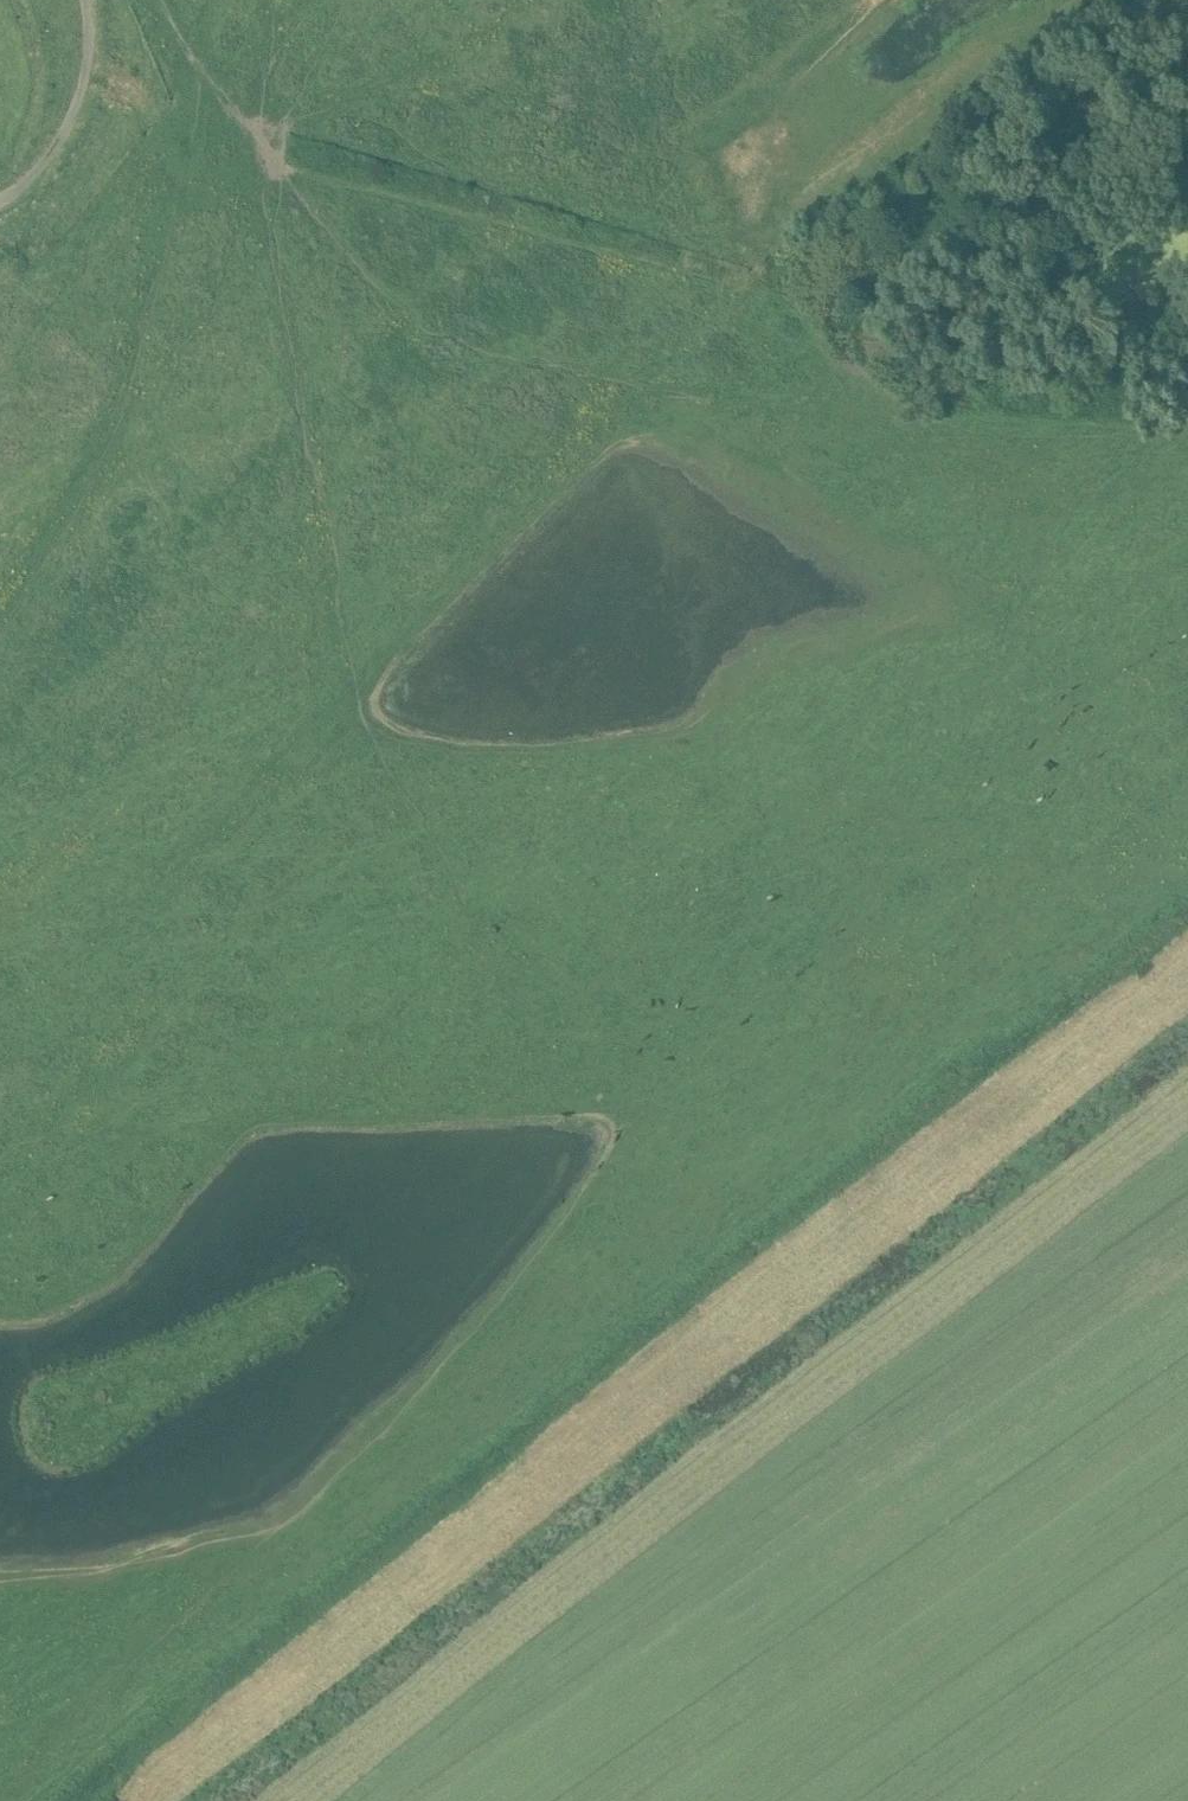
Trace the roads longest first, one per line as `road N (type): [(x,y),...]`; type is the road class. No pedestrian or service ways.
road 1 (unclassified): [(0,194),(32,181),(73,112),(89,22),(83,0)]

